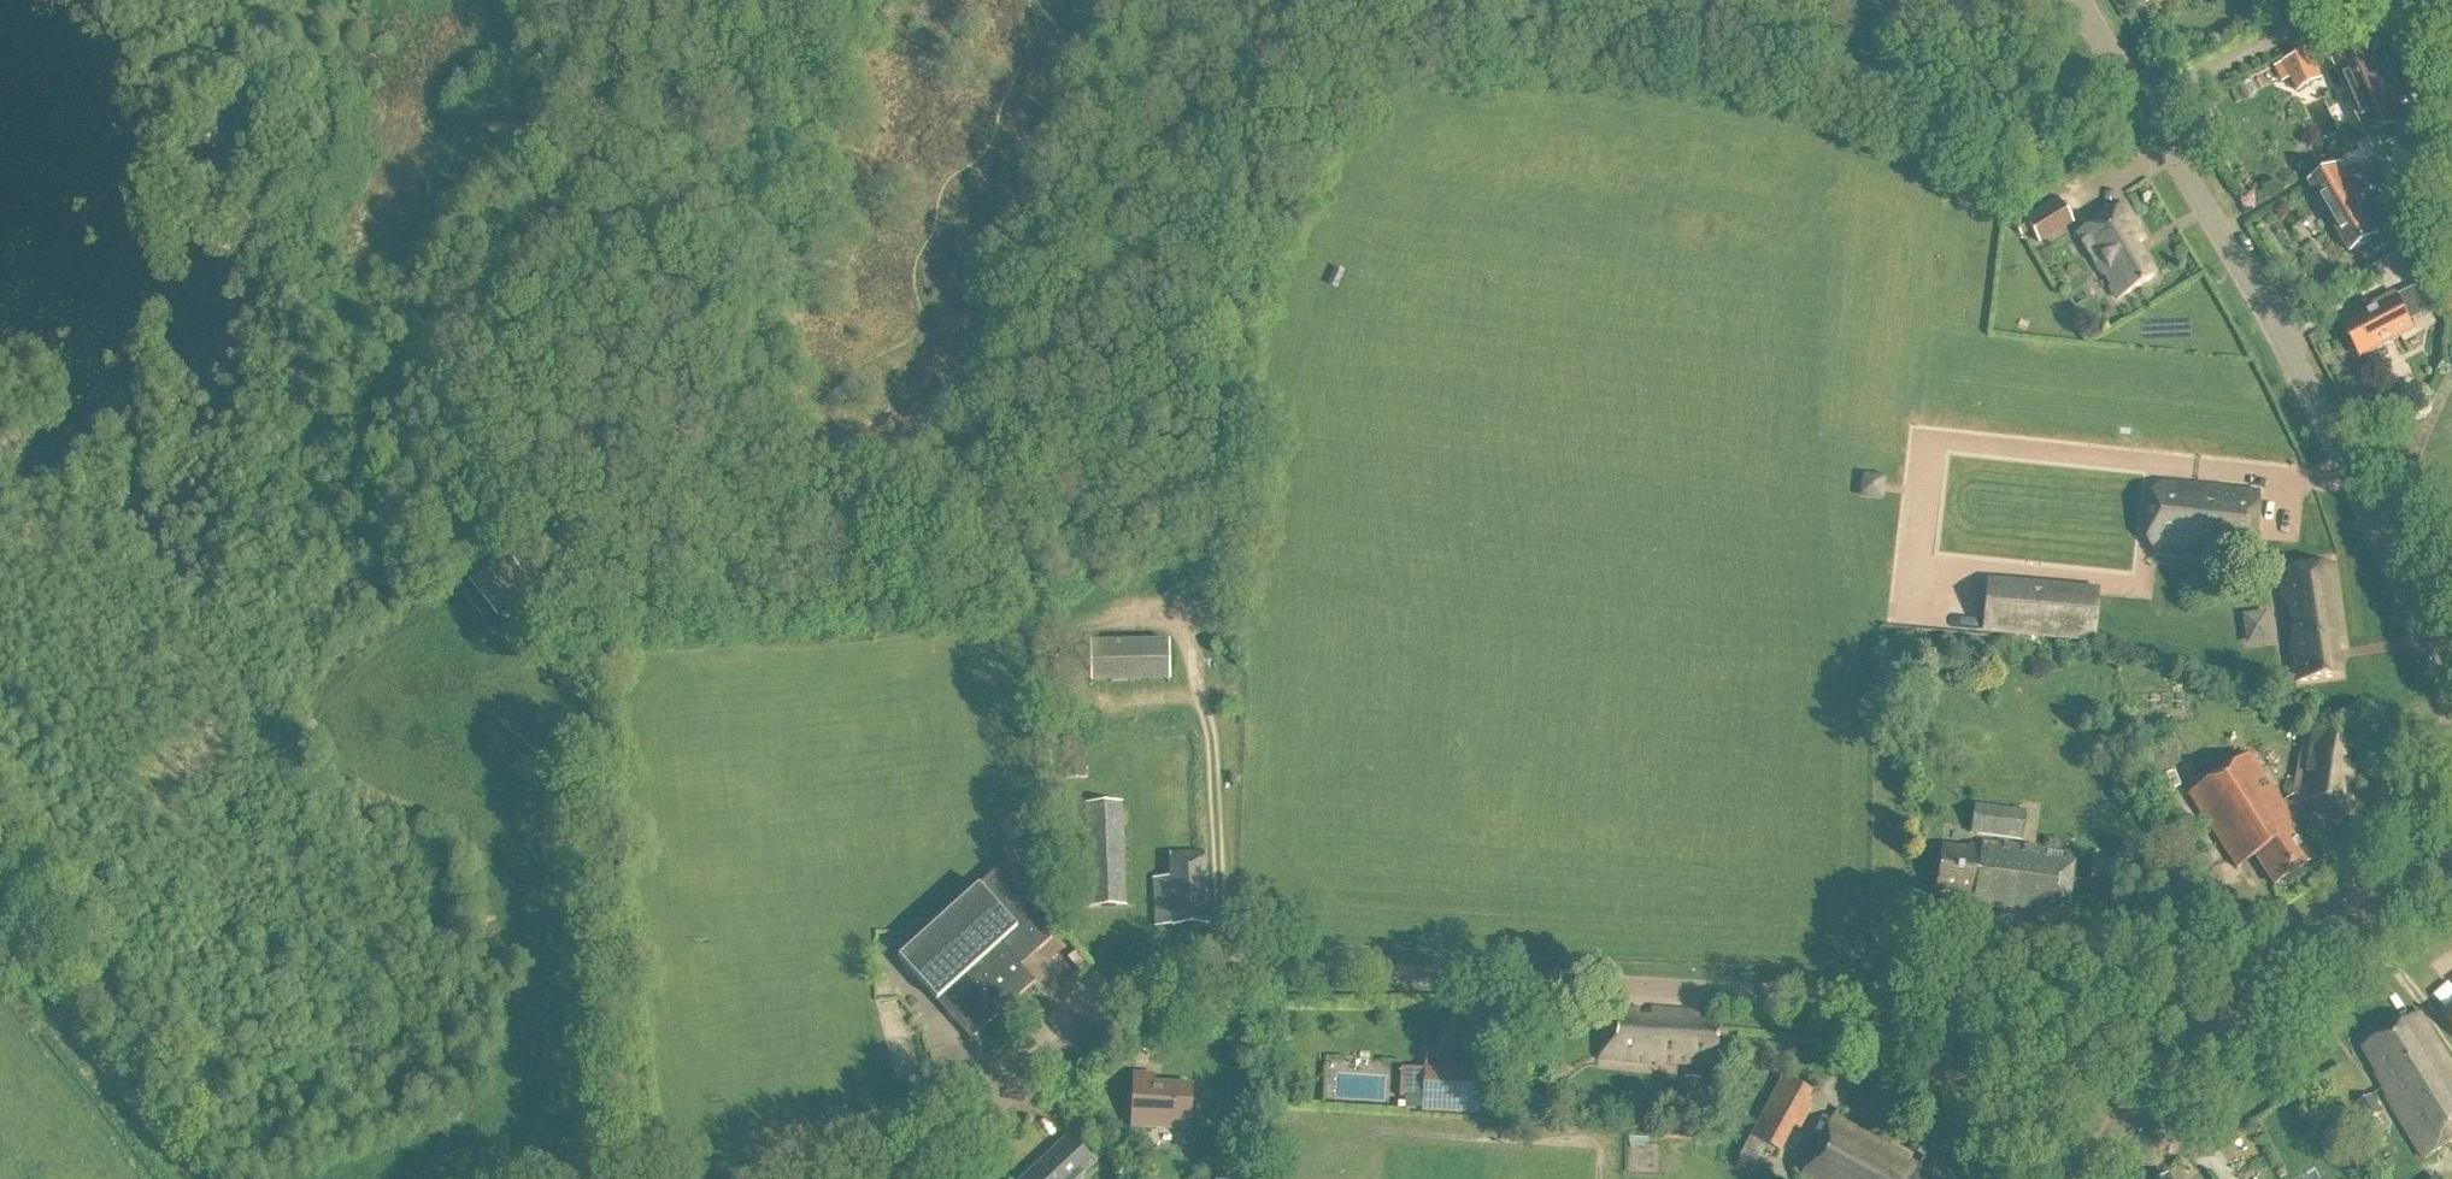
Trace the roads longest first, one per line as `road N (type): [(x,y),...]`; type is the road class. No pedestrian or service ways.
road 1 (unclassified): [(915,1178),(1135,982),(1178,966),(1221,965),(1795,997),(1861,1014),(1923,1049),(2054,1178)]
road 2 (track): [(600,77),(508,303),(517,401),(613,861),(641,1178)]
road 3 (tertiary): [(2451,682),(2339,451),(2143,105)]
road 4 (tertiary): [(2083,1178),(2256,992),(2390,902),(2451,872)]
road 5 (track): [(2319,946),(2255,925),(2214,922),(1962,947)]
road 6 (track): [(0,932),(191,1178)]
road 7 (track): [(1790,0),(2094,30)]
road 8 (track): [(1221,965),(1210,736),(1190,686)]
road 9 (residential): [(2143,105),(2298,25),(2367,0)]
road 10 (tertiary): [(2143,105),(2075,0)]
road 11 (track): [(600,77),(644,25),(691,0)]

